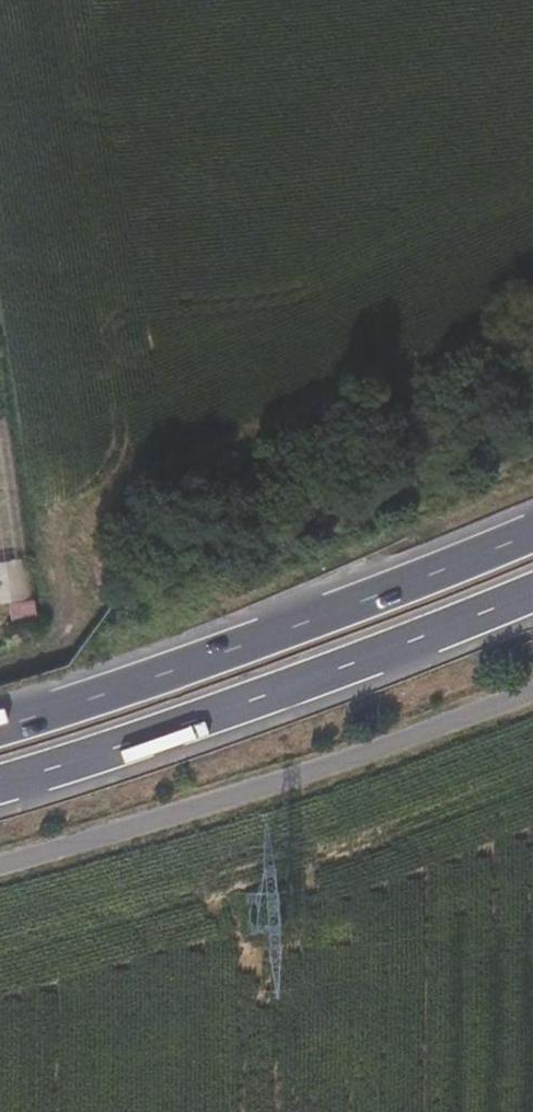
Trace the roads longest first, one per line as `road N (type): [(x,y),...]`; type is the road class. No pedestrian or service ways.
road 1 (trunk): [(0,783),(532,593)]
road 2 (trunk): [(532,539),(152,680),(0,724)]

